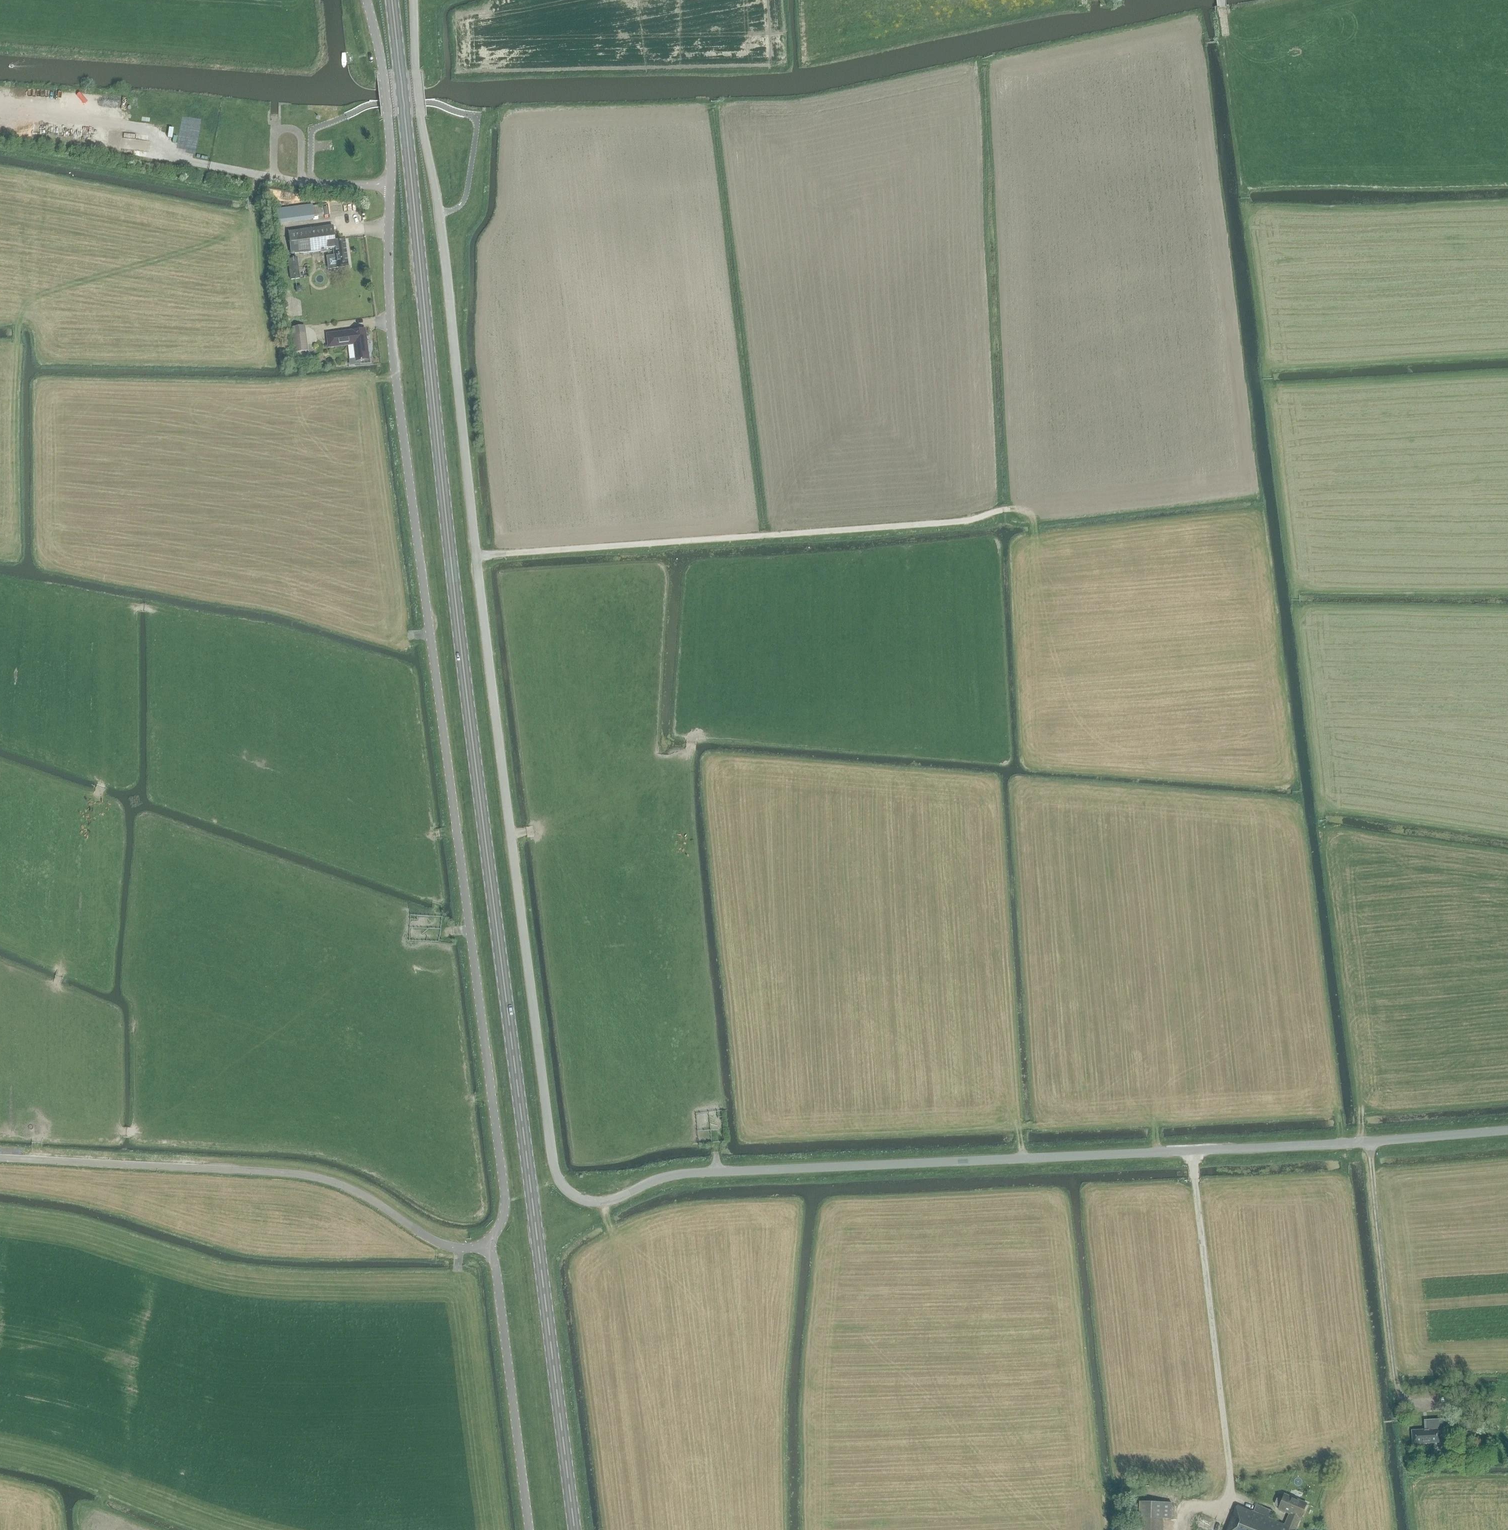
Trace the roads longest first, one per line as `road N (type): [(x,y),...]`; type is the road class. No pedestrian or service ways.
road 1 (unclassified): [(414,0),(420,111),(553,1164),(565,1190),(603,1202),(701,1171),(1507,1130)]
road 2 (primary): [(575,1529),(476,770),(392,0)]
road 3 (unclassified): [(488,1242),(504,1215),(505,1194),(394,366),(390,186)]
road 4 (unclassified): [(0,1158),(311,1176),(365,1196),(437,1244),(488,1242)]
road 5 (unclassified): [(529,1529),(488,1242)]
road 6 (track): [(0,103),(95,116),(151,135),(192,162),(275,177)]

